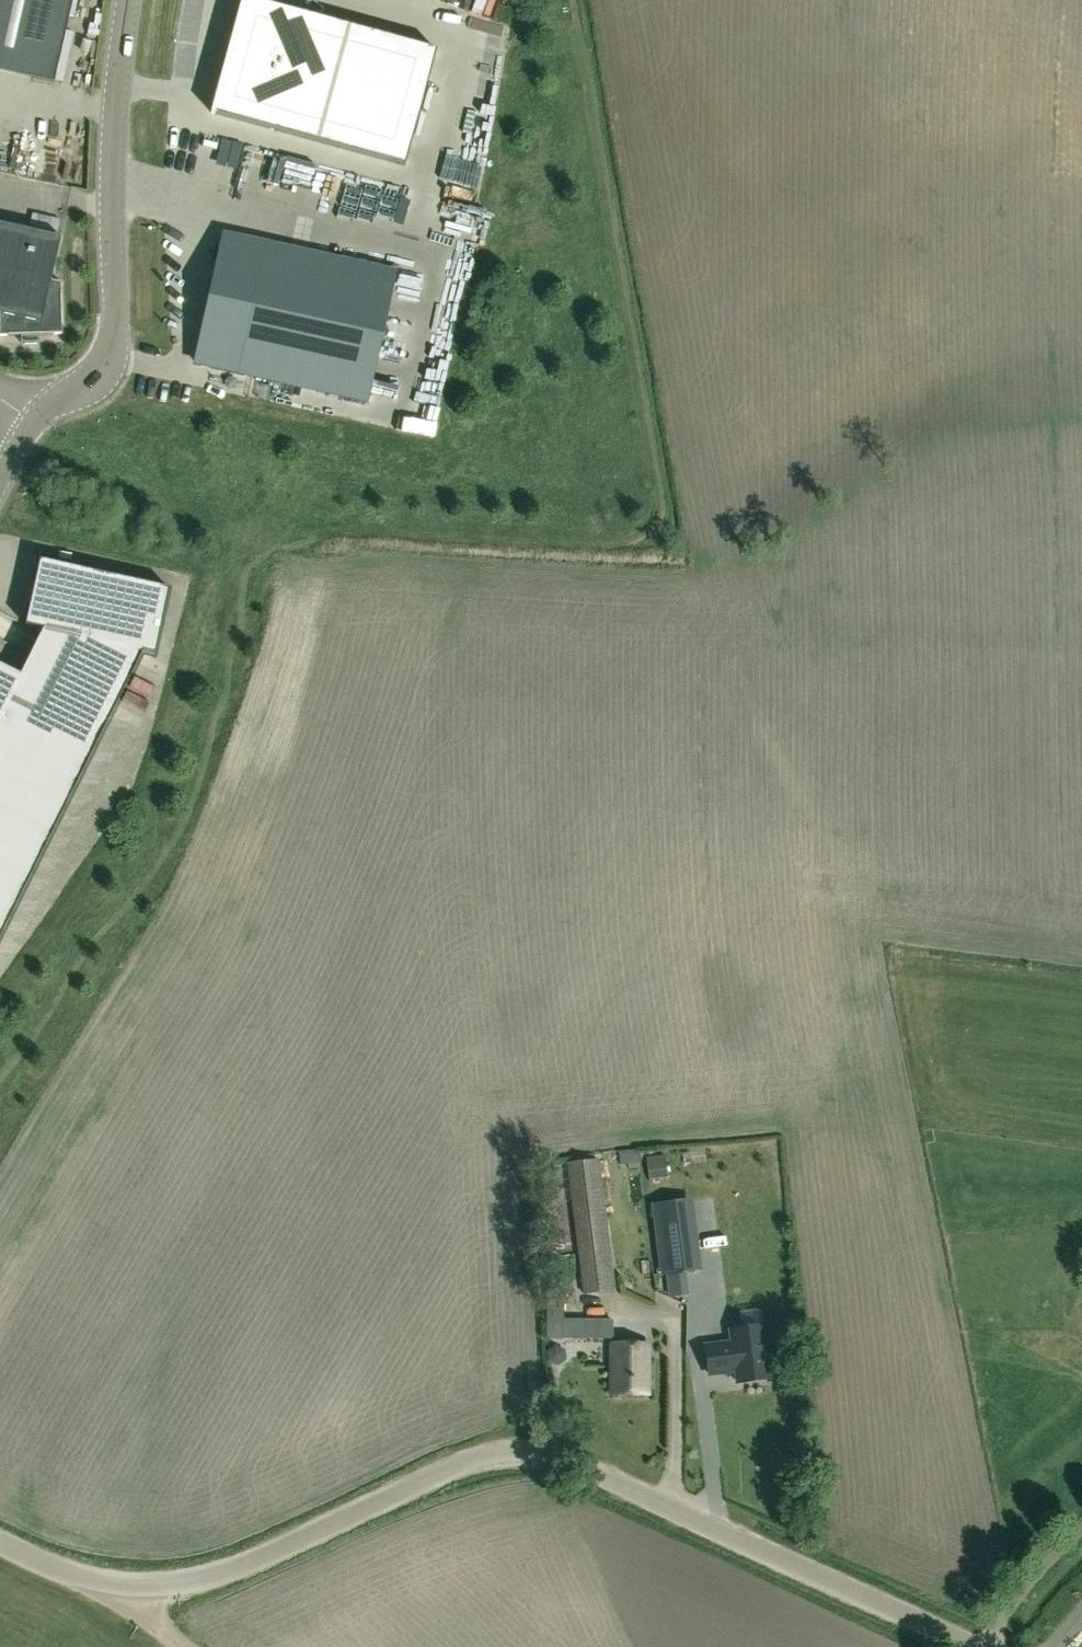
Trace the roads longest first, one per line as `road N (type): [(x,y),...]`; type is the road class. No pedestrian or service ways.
road 1 (unclassified): [(972,1646),(569,1463),(525,1452),(456,1466),(221,1575),(173,1586),(84,1583),(0,1543)]
road 2 (tertiary): [(30,413),(81,387),(109,345),(110,185),(126,0)]

